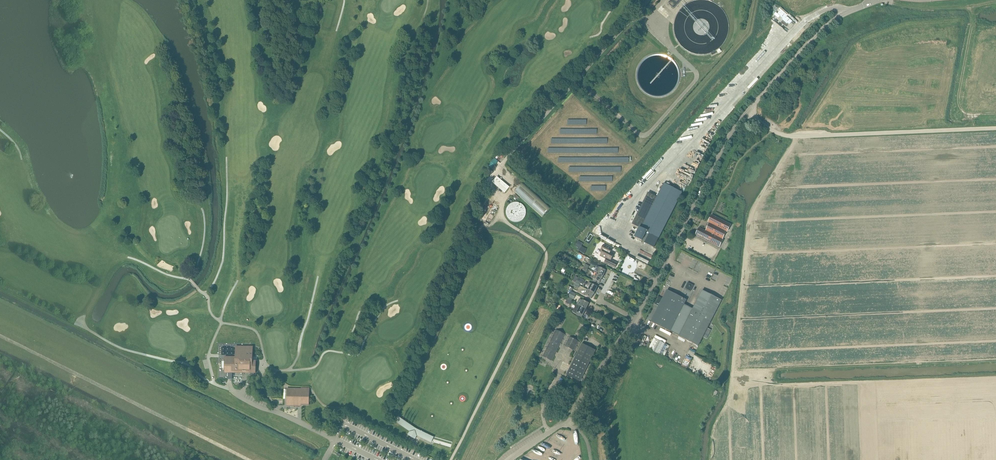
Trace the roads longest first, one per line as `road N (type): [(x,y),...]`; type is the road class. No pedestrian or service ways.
road 1 (unclassified): [(634,318),(735,127),(815,38),(871,0)]
road 2 (unclassified): [(548,434),(569,423),(634,318)]
road 3 (track): [(971,11),(959,104),(967,114),(995,113)]
road 4 (residential): [(240,396),(337,441),(325,459)]

